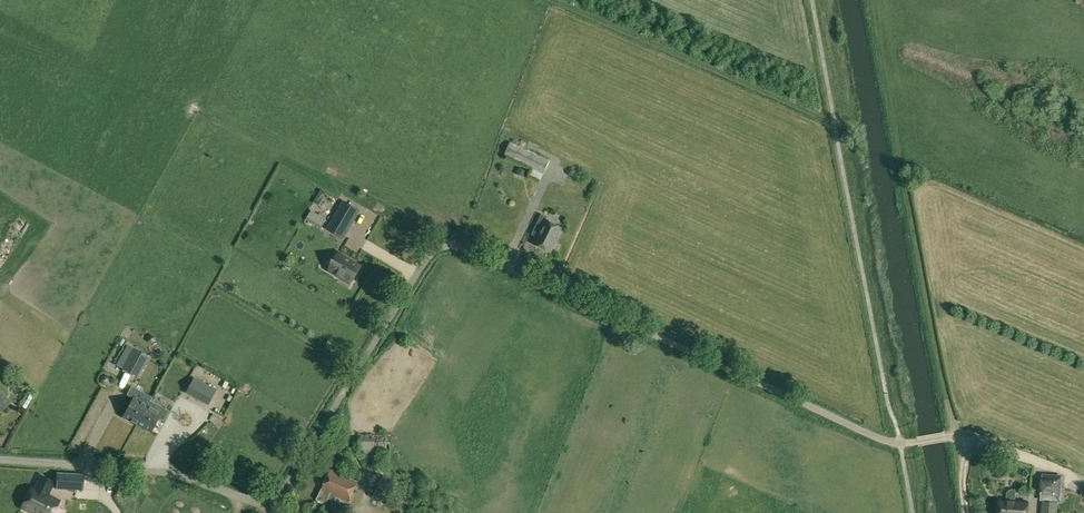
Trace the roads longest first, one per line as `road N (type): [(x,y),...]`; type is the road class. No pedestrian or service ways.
road 1 (unclassified): [(0,461),(150,470),(237,499),(263,499),(311,439),(429,254),(447,244),(886,443),(952,436)]
road 2 (unclassified): [(1083,483),(987,441),(952,436)]

